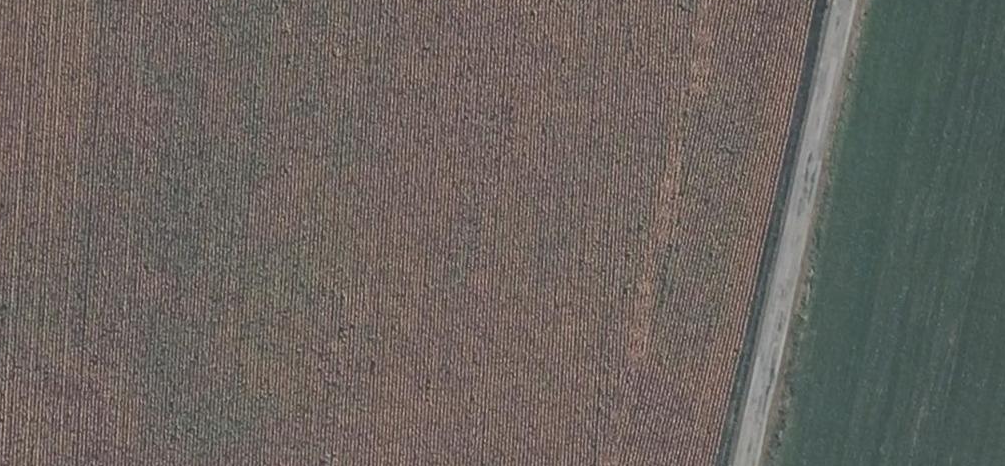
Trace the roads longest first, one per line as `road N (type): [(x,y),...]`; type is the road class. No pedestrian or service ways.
road 1 (tertiary): [(744,465),(844,0)]

